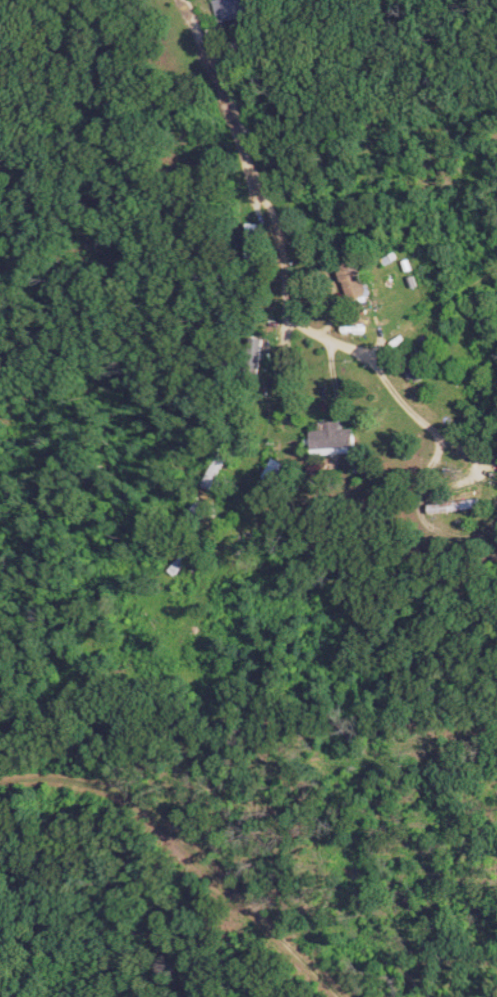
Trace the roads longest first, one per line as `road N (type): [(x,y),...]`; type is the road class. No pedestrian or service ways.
road 1 (residential): [(189,638),(219,592),(282,403),(288,324),(278,231),(188,0)]
road 2 (track): [(342,996),(164,817),(103,785),(47,776),(0,782)]
road 3 (residential): [(189,638),(147,631),(127,638),(108,657),(105,687),(128,692),(184,683),(189,638)]
road 4 (track): [(496,473),(423,422),(377,357)]
road 5 (track): [(377,357),(496,270)]

